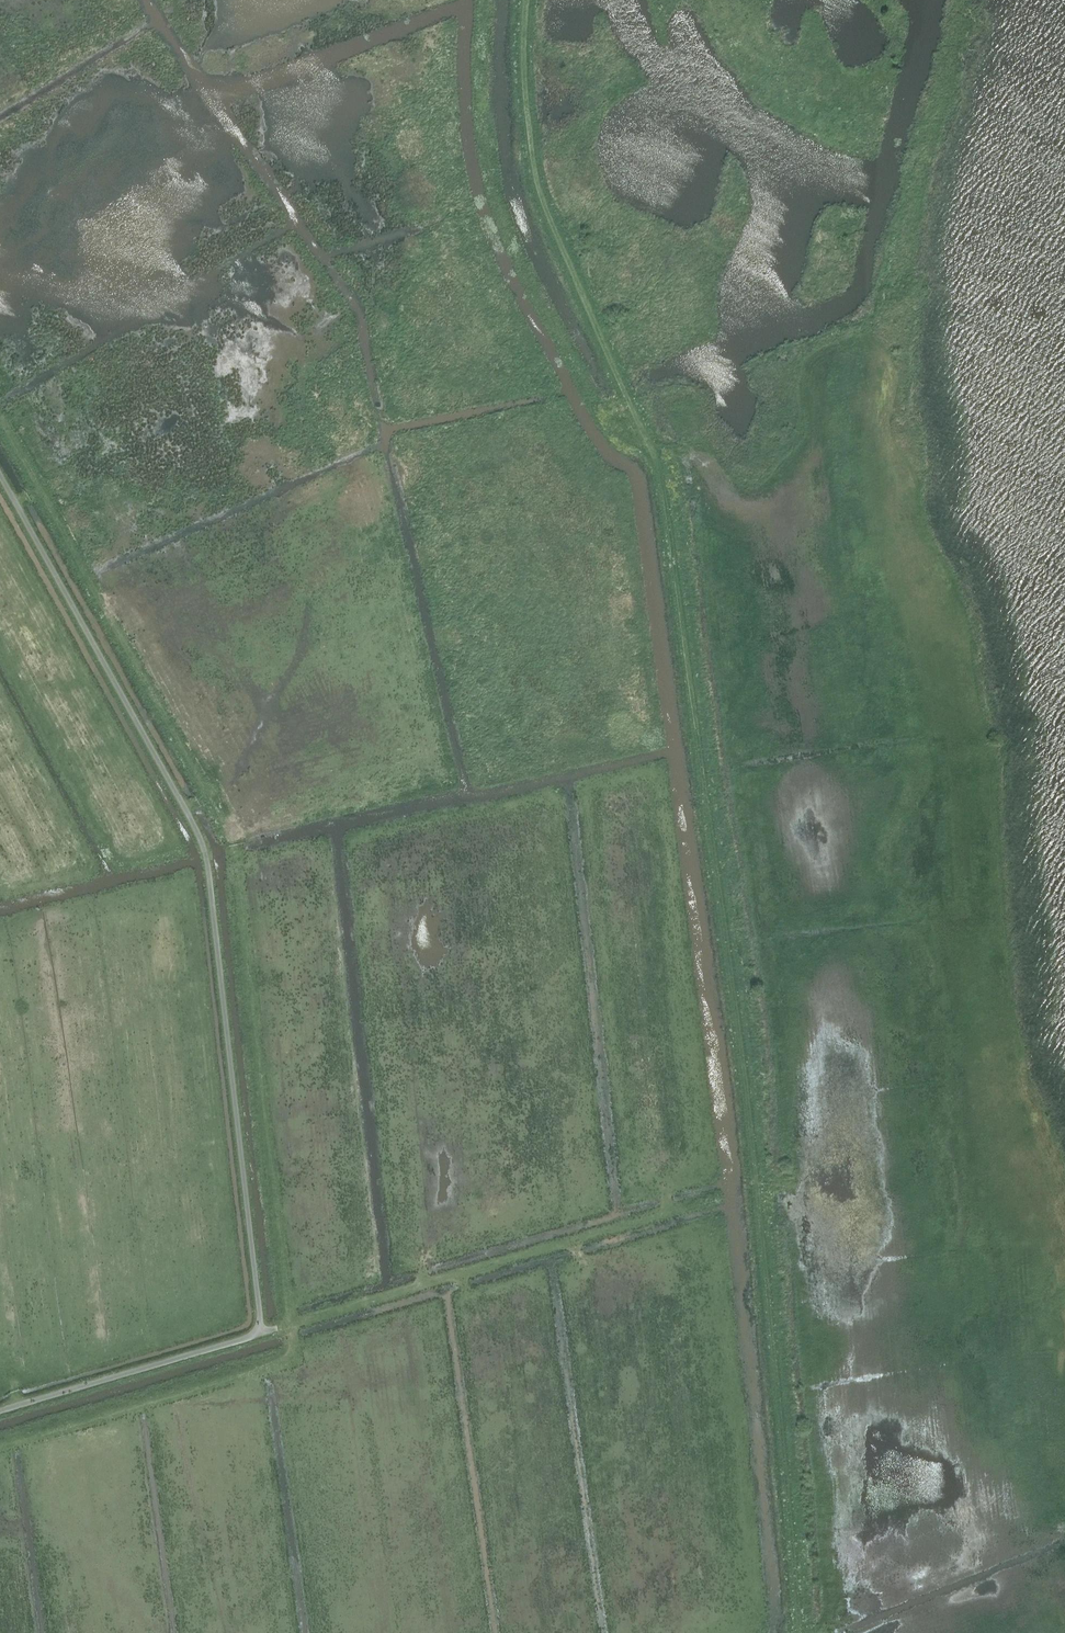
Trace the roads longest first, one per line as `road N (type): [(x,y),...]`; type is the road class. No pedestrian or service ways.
road 1 (track): [(802,1632),(665,494),(538,186),(524,64),(526,0)]
road 2 (track): [(251,1336),(715,1197)]

